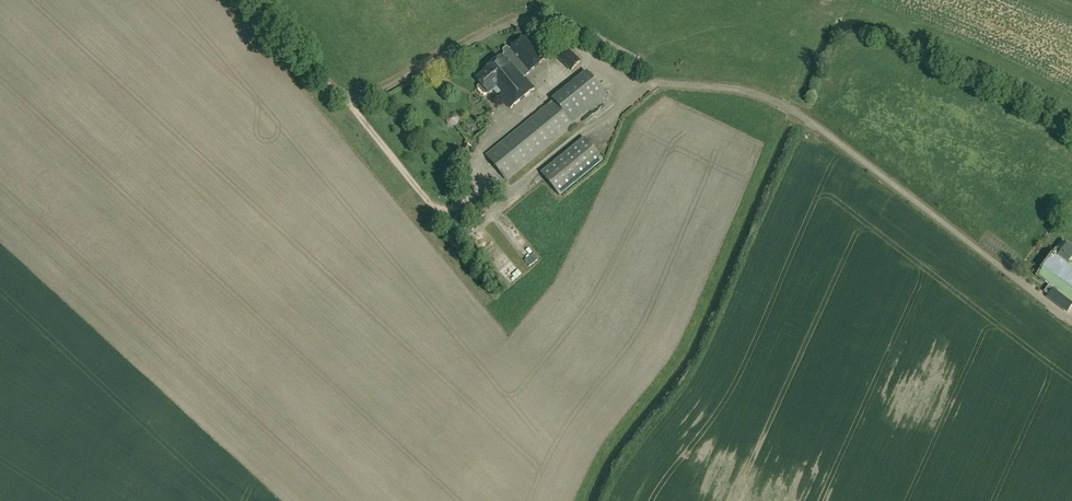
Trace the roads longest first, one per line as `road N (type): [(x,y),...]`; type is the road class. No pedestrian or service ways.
road 1 (unclassified): [(1071,320),(770,100),(629,77),(534,22),(505,25),(371,96),(348,99),(257,0)]

